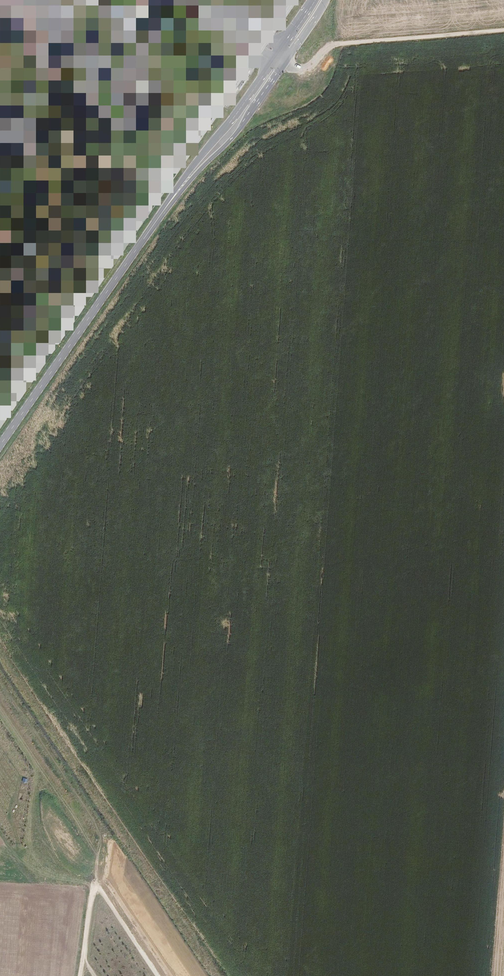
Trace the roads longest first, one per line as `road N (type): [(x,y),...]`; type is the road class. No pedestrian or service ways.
road 1 (primary): [(0,445),(180,189)]
road 2 (primary): [(180,189),(230,141),(326,0)]
road 3 (primary): [(312,0),(180,189)]
road 4 (track): [(0,680),(97,827),(101,849)]
road 5 (track): [(325,47),(503,29)]
road 6 (track): [(0,705),(71,817),(101,849)]
road 7 (track): [(39,767),(34,852),(57,873),(95,883)]

